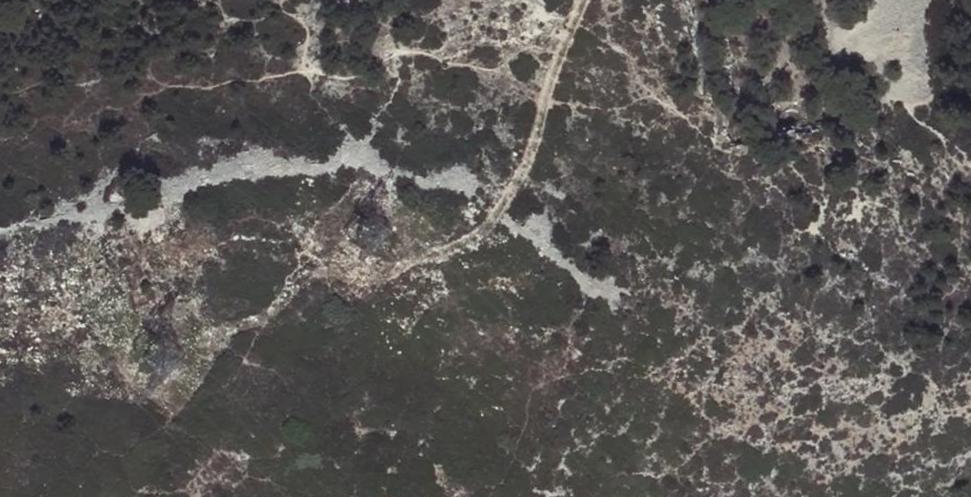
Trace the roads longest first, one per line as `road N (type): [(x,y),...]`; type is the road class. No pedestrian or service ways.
road 1 (track): [(388,269),(462,252),(498,206),(552,103),(560,36),(574,0)]

